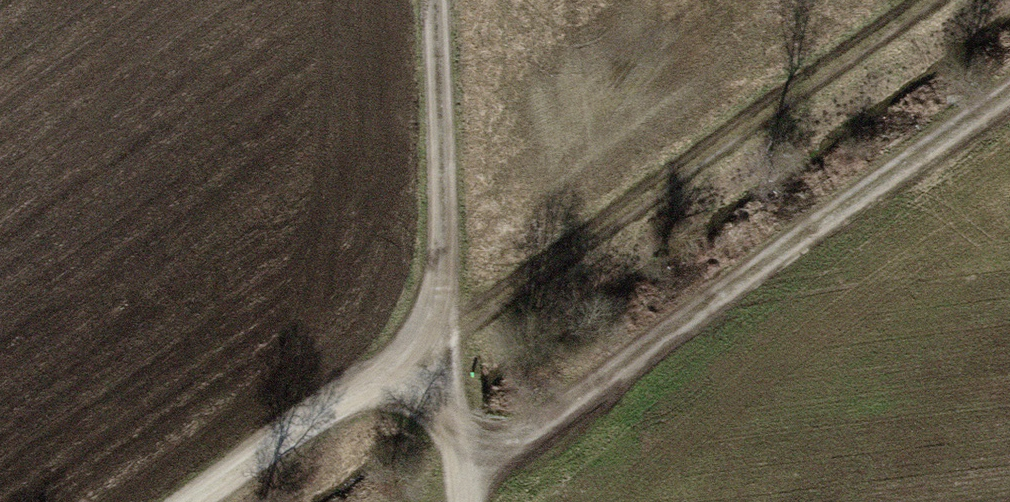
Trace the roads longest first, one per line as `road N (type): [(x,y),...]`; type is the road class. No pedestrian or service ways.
road 1 (track): [(460,480),(1009,101)]
road 2 (track): [(942,0),(440,340)]
road 3 (track): [(426,0),(440,340)]
road 4 (track): [(440,340),(195,501)]
road 5 (track): [(461,501),(440,340)]

